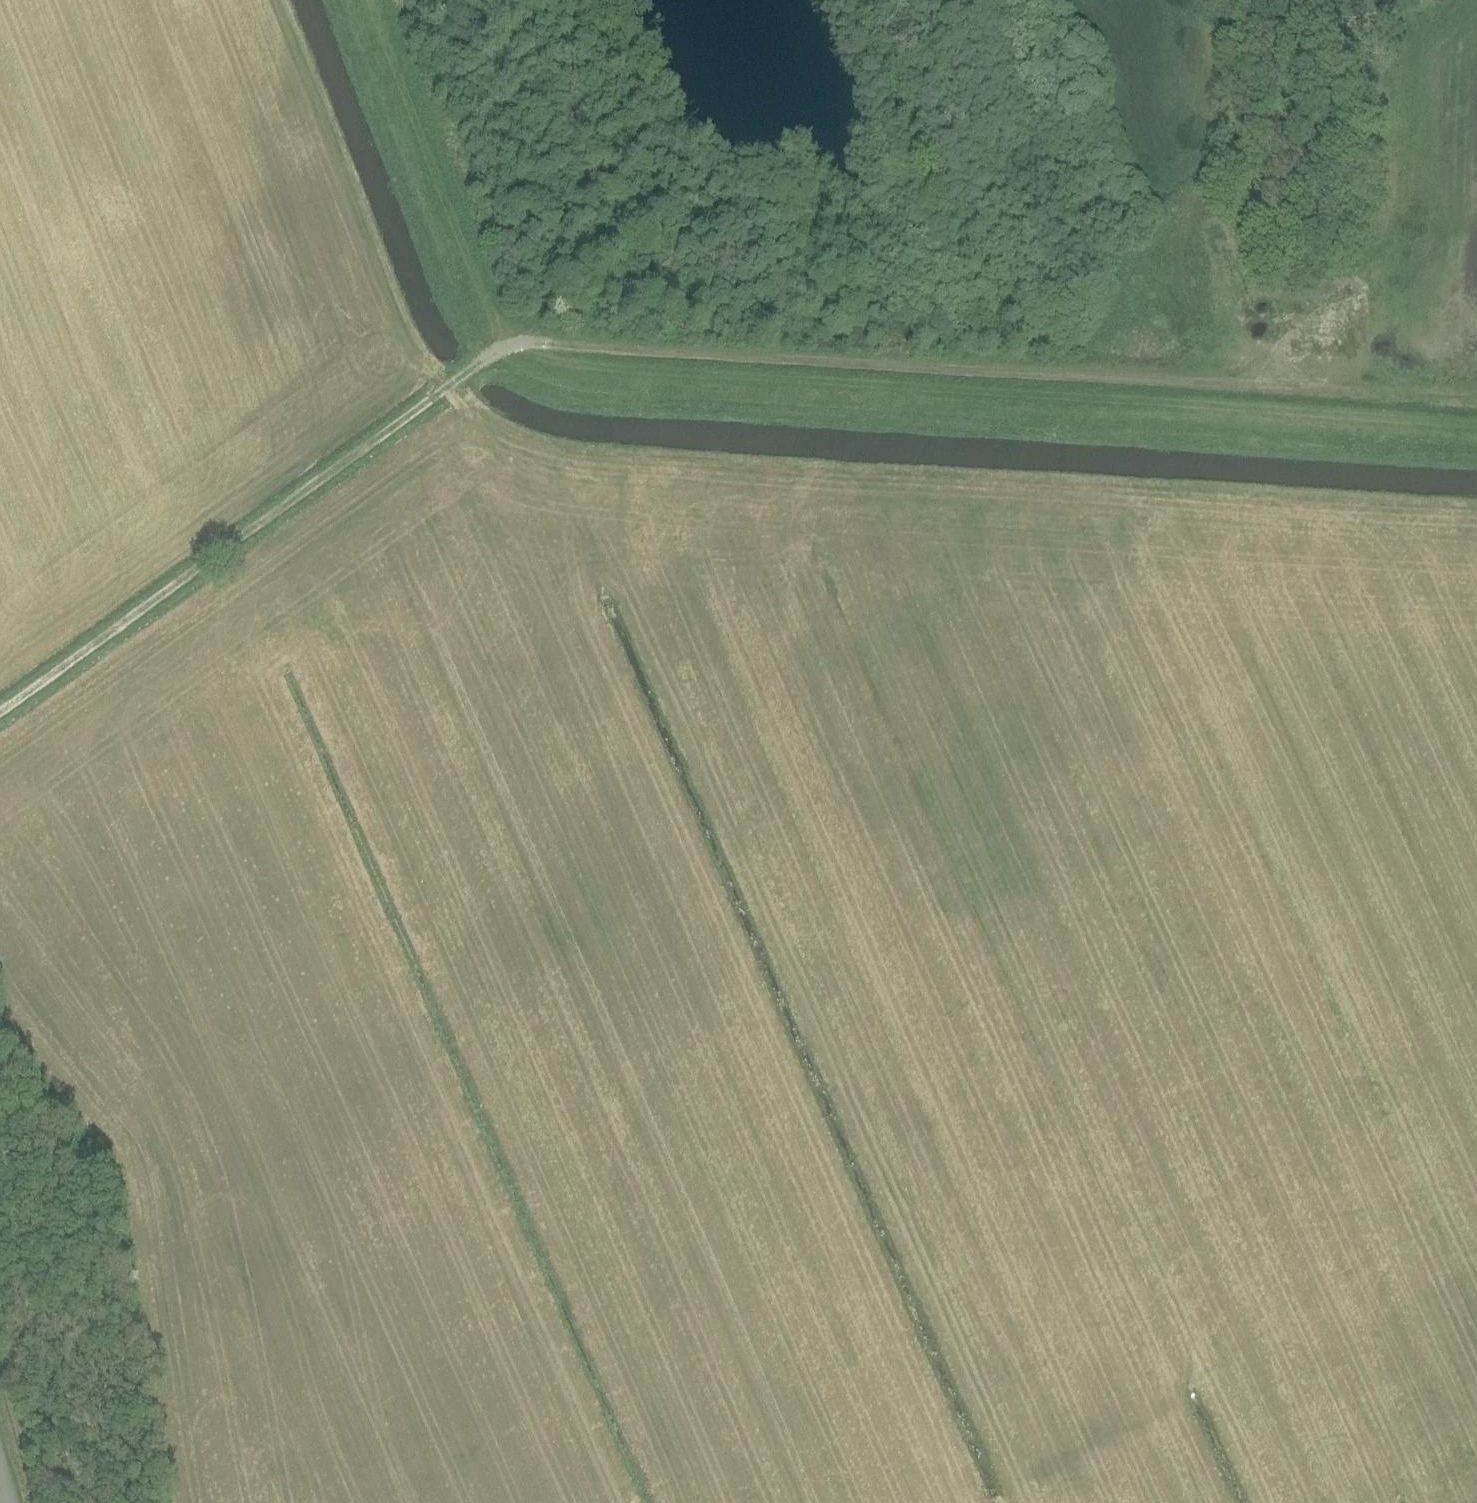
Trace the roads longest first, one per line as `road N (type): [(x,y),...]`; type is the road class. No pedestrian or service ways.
road 1 (track): [(0,711),(477,367),(520,350),(557,345),(1375,393)]
road 2 (track): [(379,0),(520,350),(612,378),(1476,427)]

